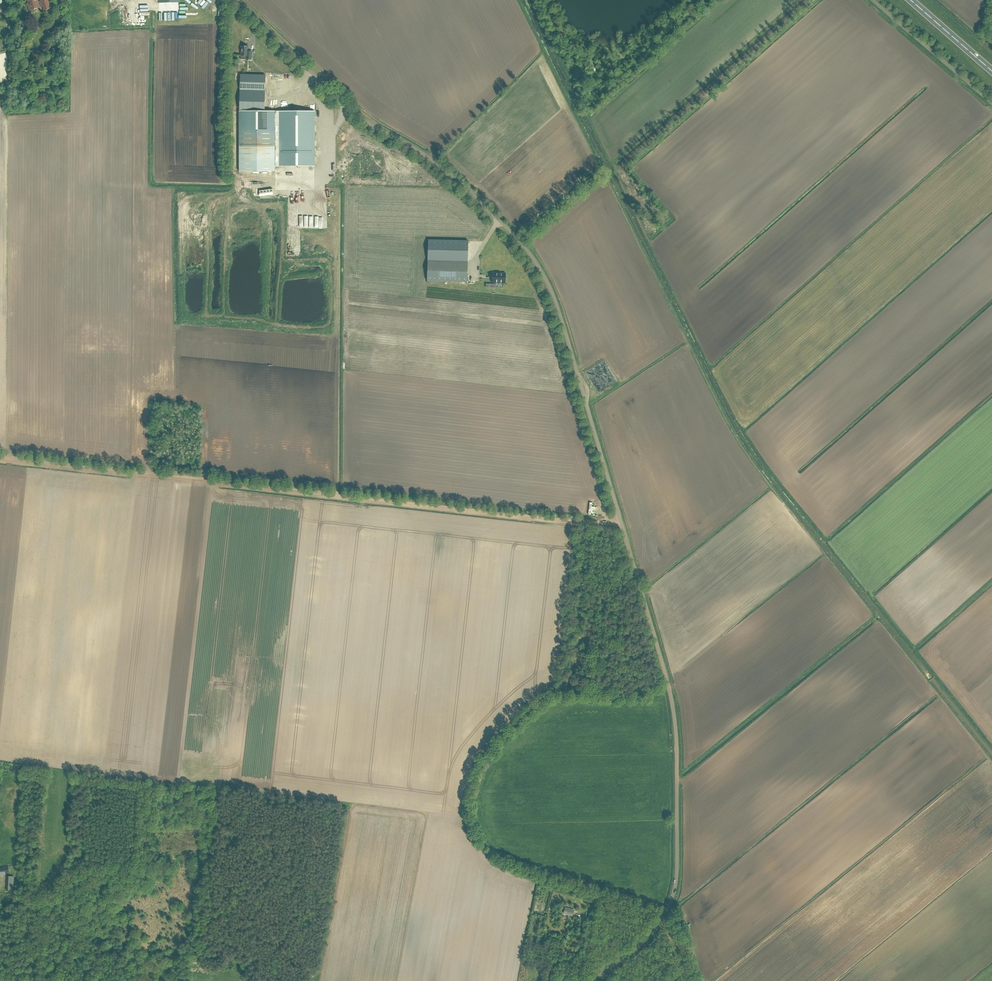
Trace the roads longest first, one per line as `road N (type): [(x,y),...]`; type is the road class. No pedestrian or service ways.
road 1 (unclassified): [(593,980),(647,938),(672,897),(676,735),(557,306),(523,247),(472,193),(356,114),(239,0)]
road 2 (track): [(0,457),(621,524)]
road 3 (unclassified): [(991,103),(873,0)]

